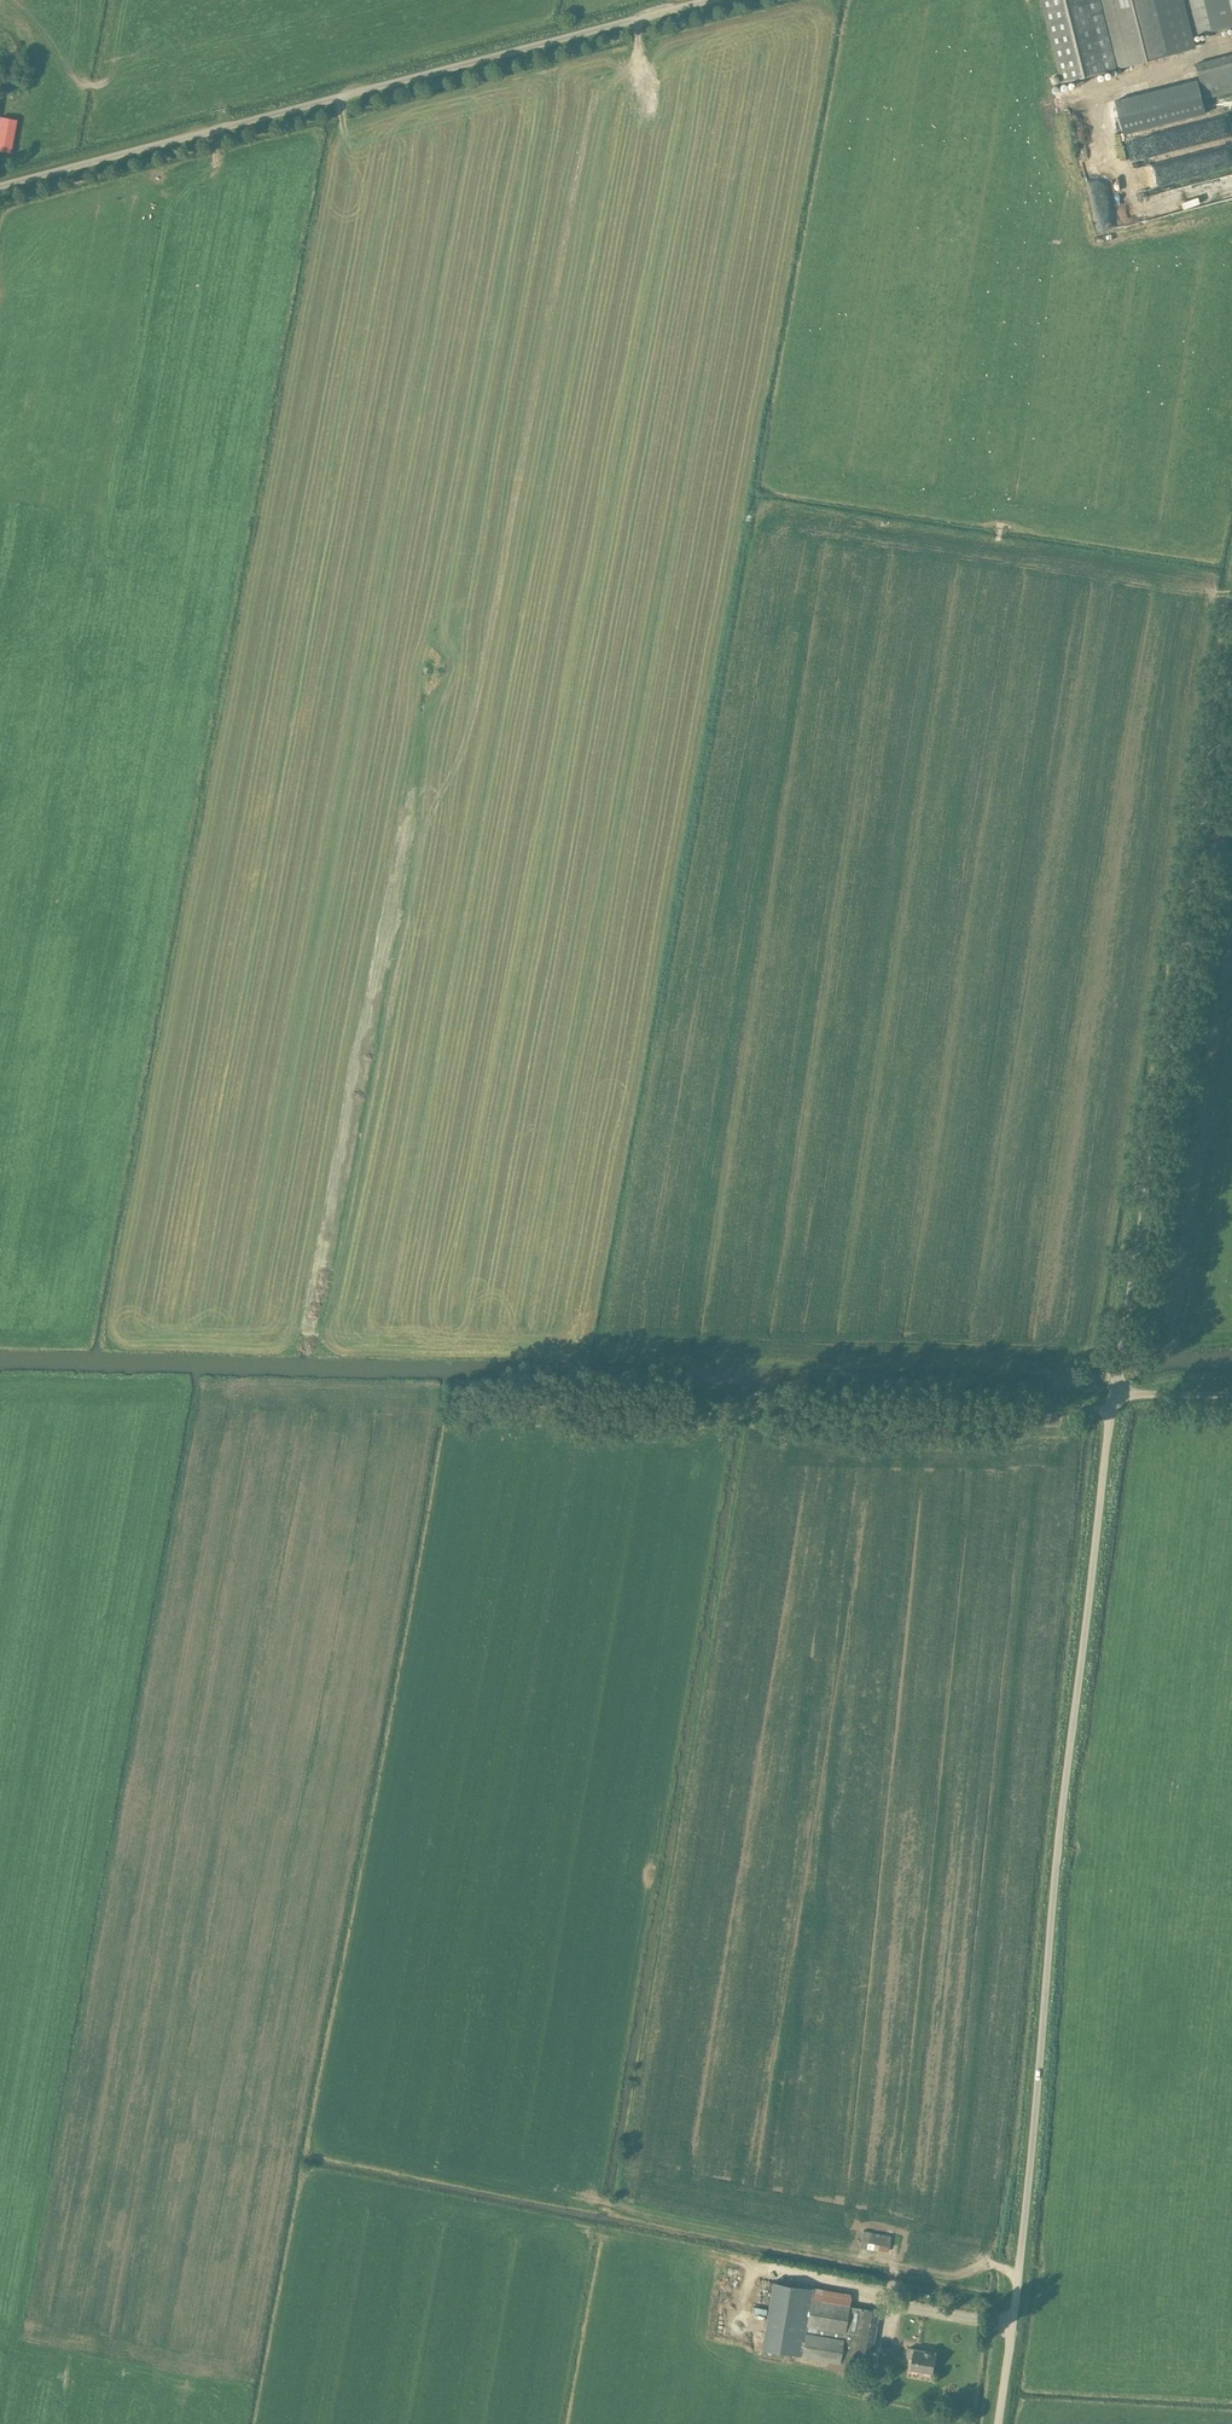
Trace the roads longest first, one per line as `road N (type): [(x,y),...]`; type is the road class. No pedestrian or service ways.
road 1 (unclassified): [(993,2423),(1116,1390)]
road 2 (unclassified): [(1116,1390),(1231,629)]
road 3 (unclassified): [(0,188),(717,0)]

